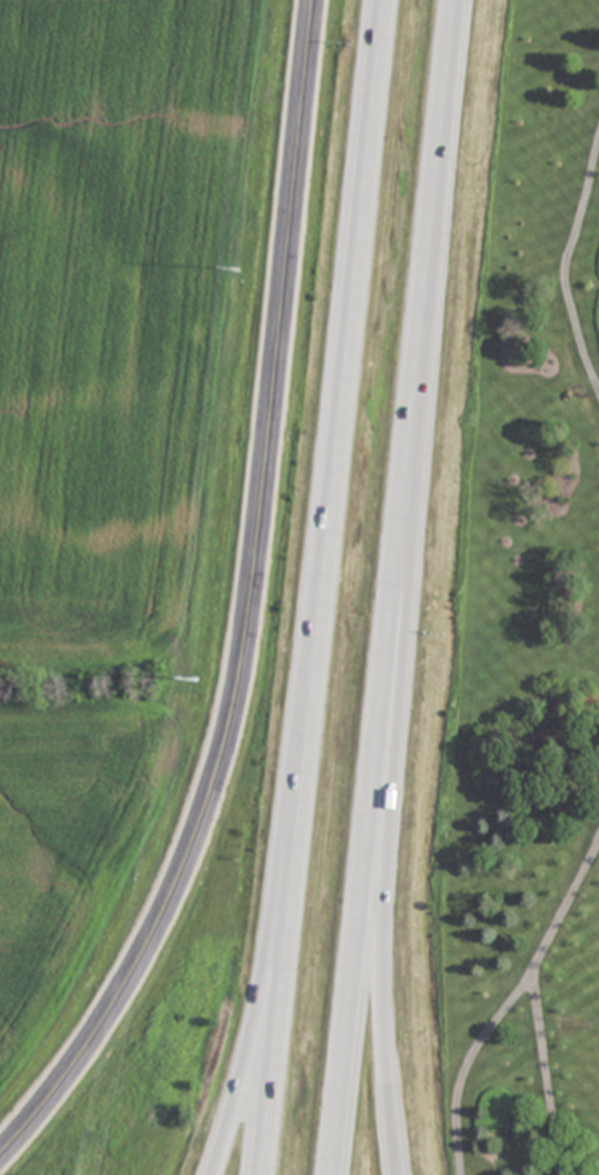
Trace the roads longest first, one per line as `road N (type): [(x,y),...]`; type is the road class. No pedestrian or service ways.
road 1 (secondary): [(0,1150),(47,1099),(143,951),(215,772),(243,639),(312,0)]
road 2 (motorway): [(339,1174),(465,0)]
road 3 (motorway): [(383,0),(263,1174)]
road 4 (motorway): [(304,752),(260,989),(210,1174)]
road 5 (motorway): [(397,1174),(385,1056),(382,788)]

